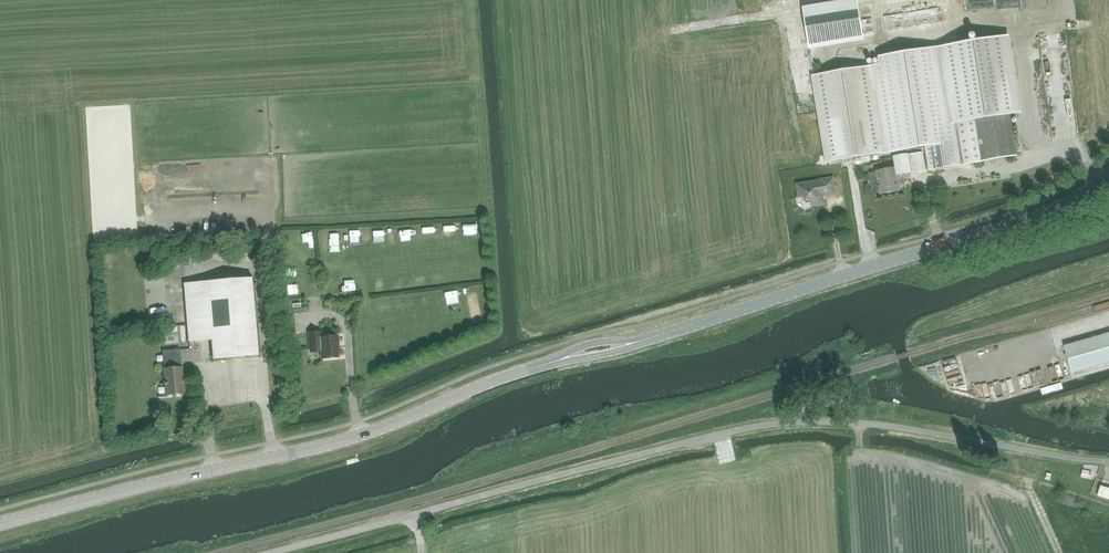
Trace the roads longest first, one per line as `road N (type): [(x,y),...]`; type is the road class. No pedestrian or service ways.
road 1 (unclassified): [(272,552),(678,444),(785,423),(882,426),(1108,462)]
road 2 (tertiary): [(0,523),(347,439),(554,362)]
road 3 (tertiary): [(645,340),(1036,217),(1108,176)]

